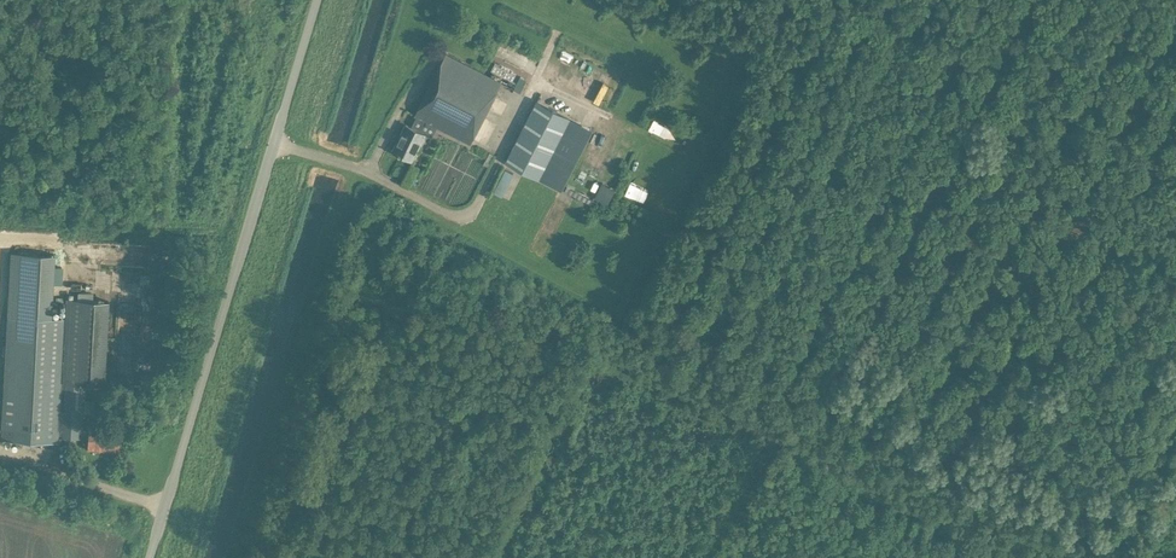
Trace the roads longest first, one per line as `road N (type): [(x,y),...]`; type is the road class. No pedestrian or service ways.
road 1 (unclassified): [(149,557),(317,0)]
road 2 (track): [(238,557),(355,167)]
road 3 (track): [(277,557),(374,227),(342,211)]

